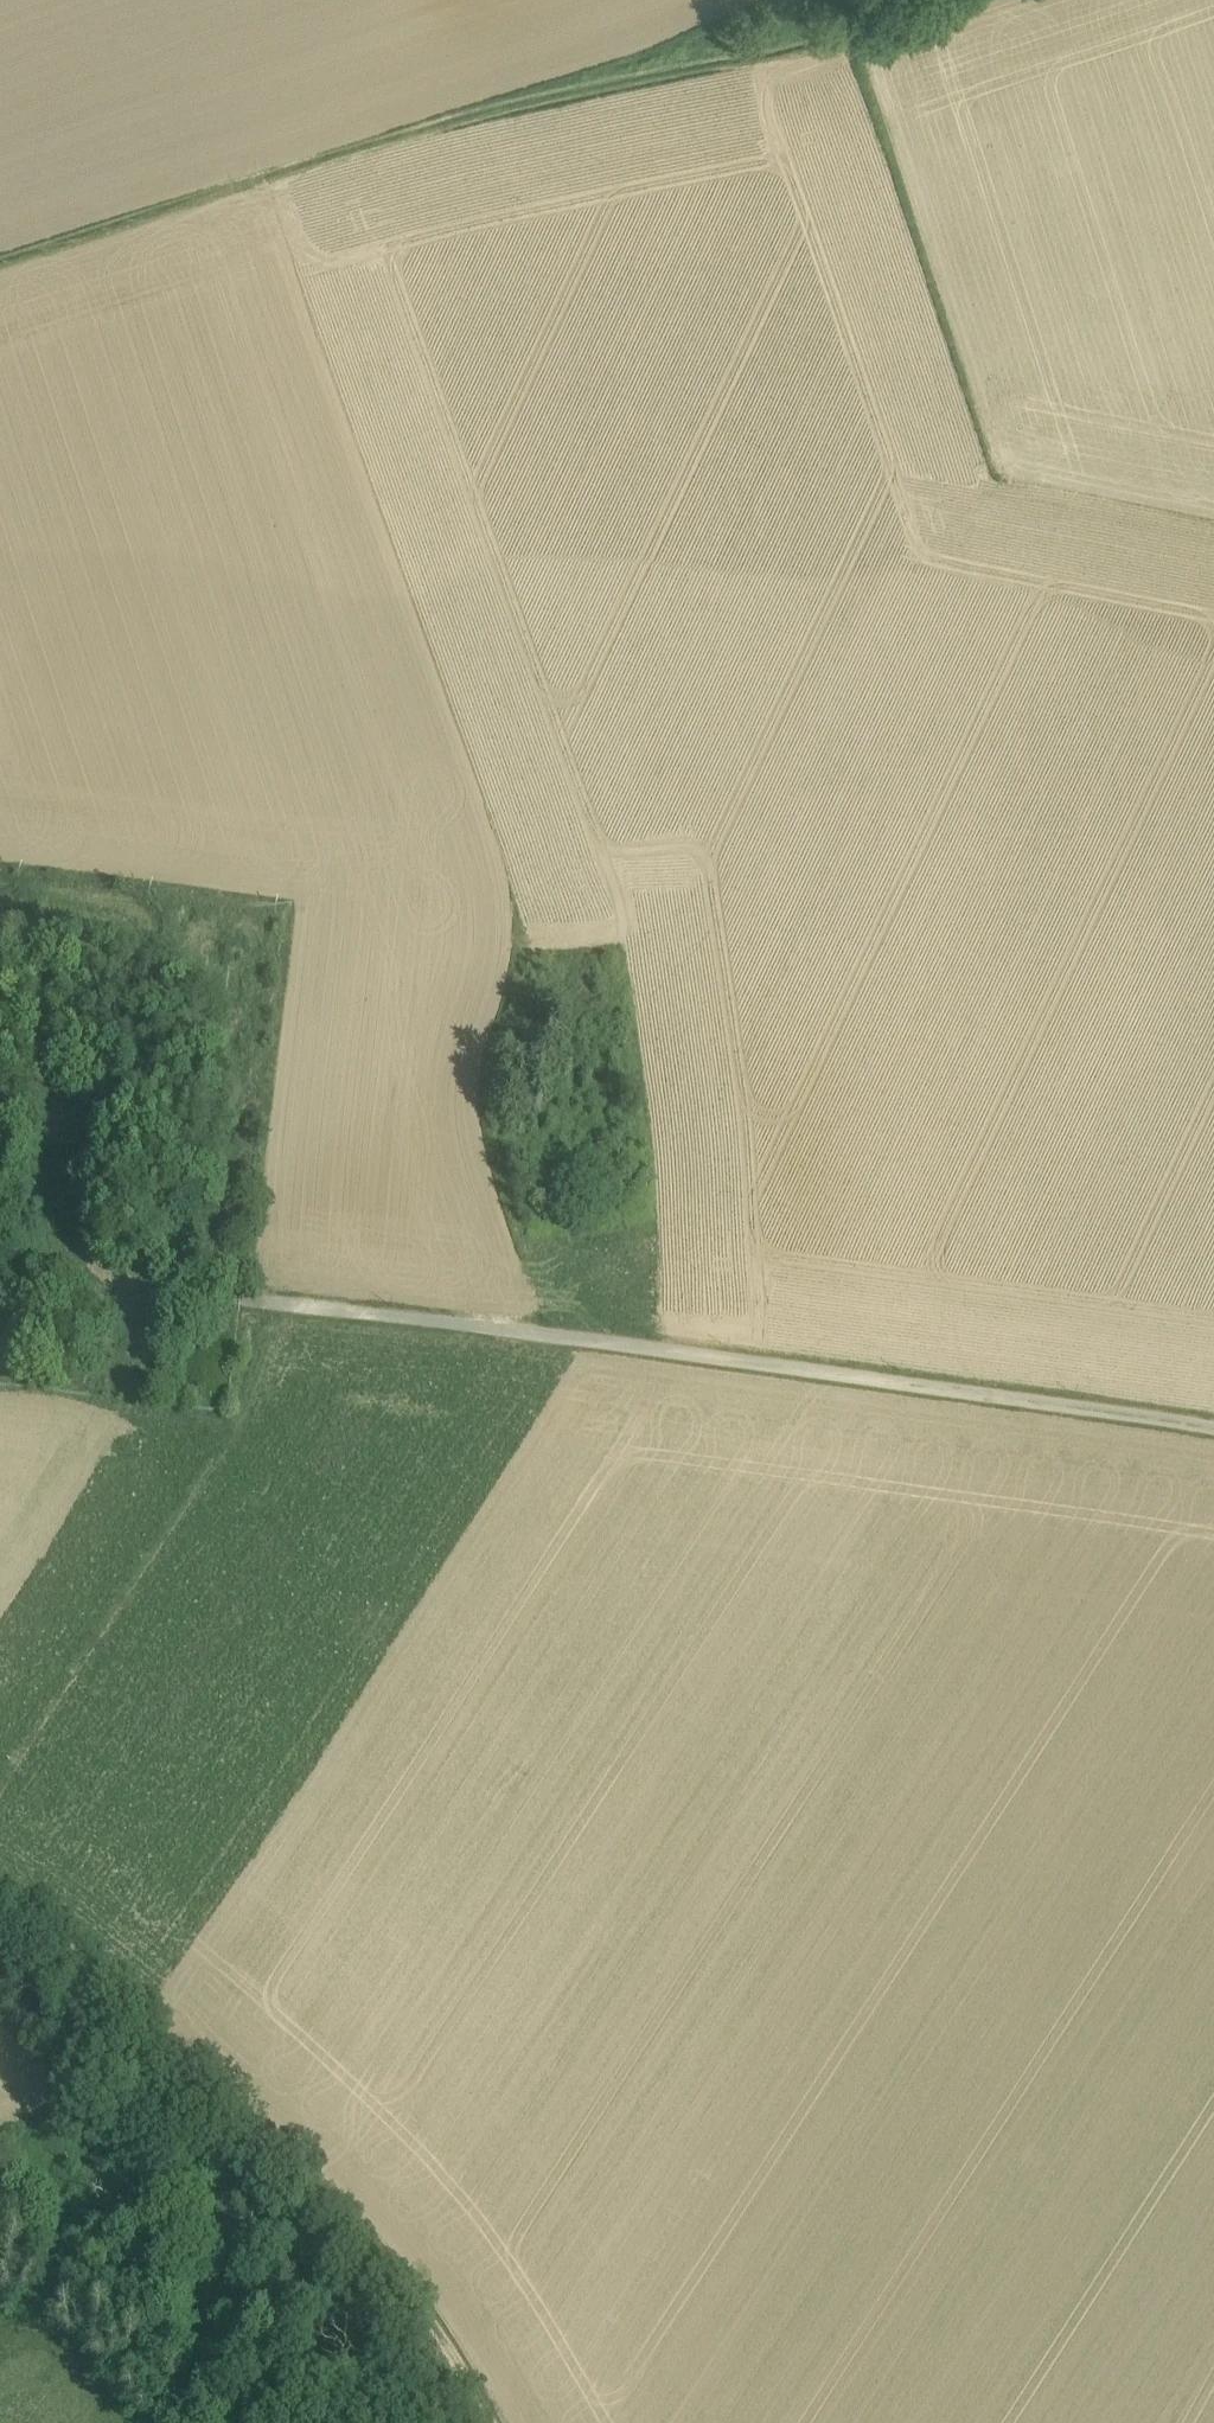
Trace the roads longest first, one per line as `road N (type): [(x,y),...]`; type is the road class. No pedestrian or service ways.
road 1 (unclassified): [(1213,1426),(202,1293)]
road 2 (track): [(0,263),(413,133),(865,26),(942,0)]
road 3 (track): [(489,2422),(399,2275),(62,1944),(0,1897)]

